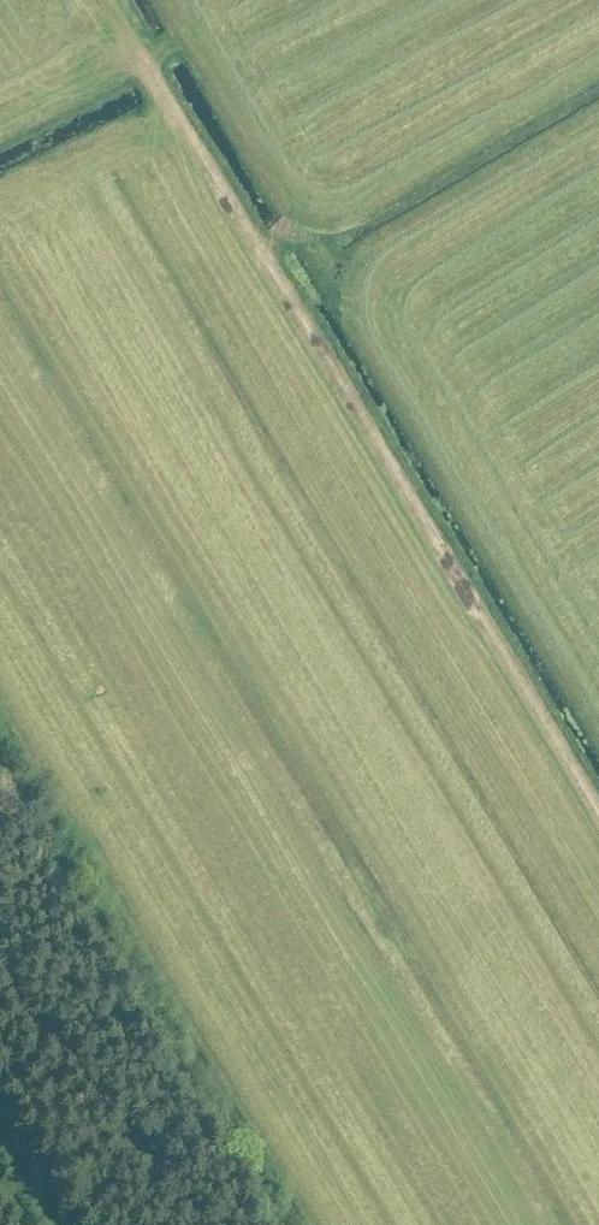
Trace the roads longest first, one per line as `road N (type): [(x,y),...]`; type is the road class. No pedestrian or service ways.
road 1 (track): [(598,812),(109,0)]

